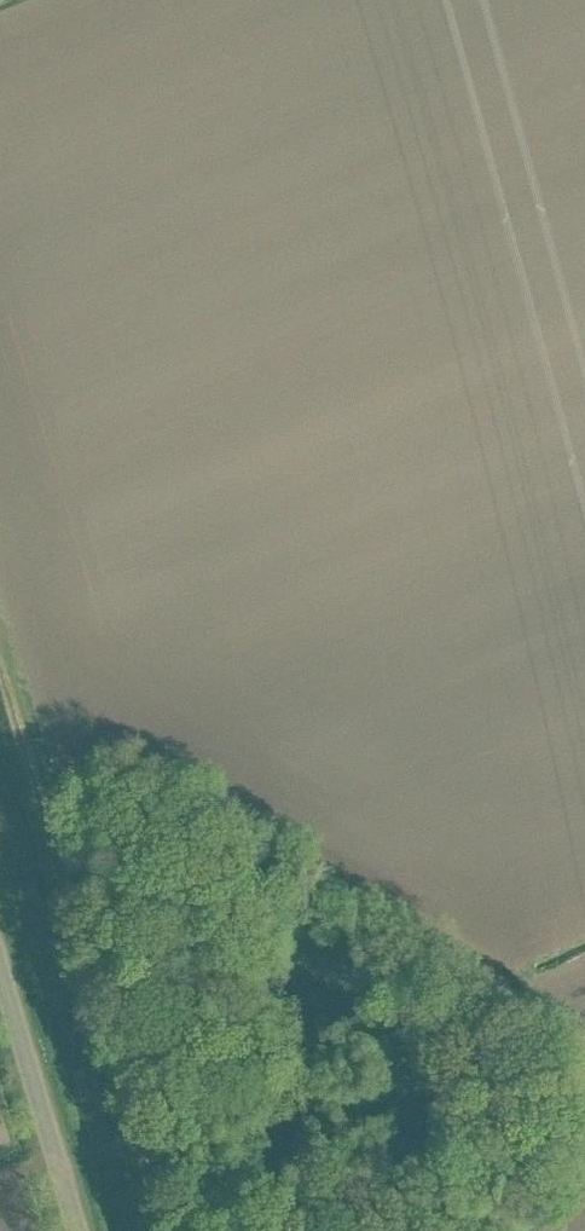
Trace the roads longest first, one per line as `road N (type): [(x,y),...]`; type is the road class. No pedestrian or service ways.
road 1 (unclassified): [(0,966),(79,1230)]

